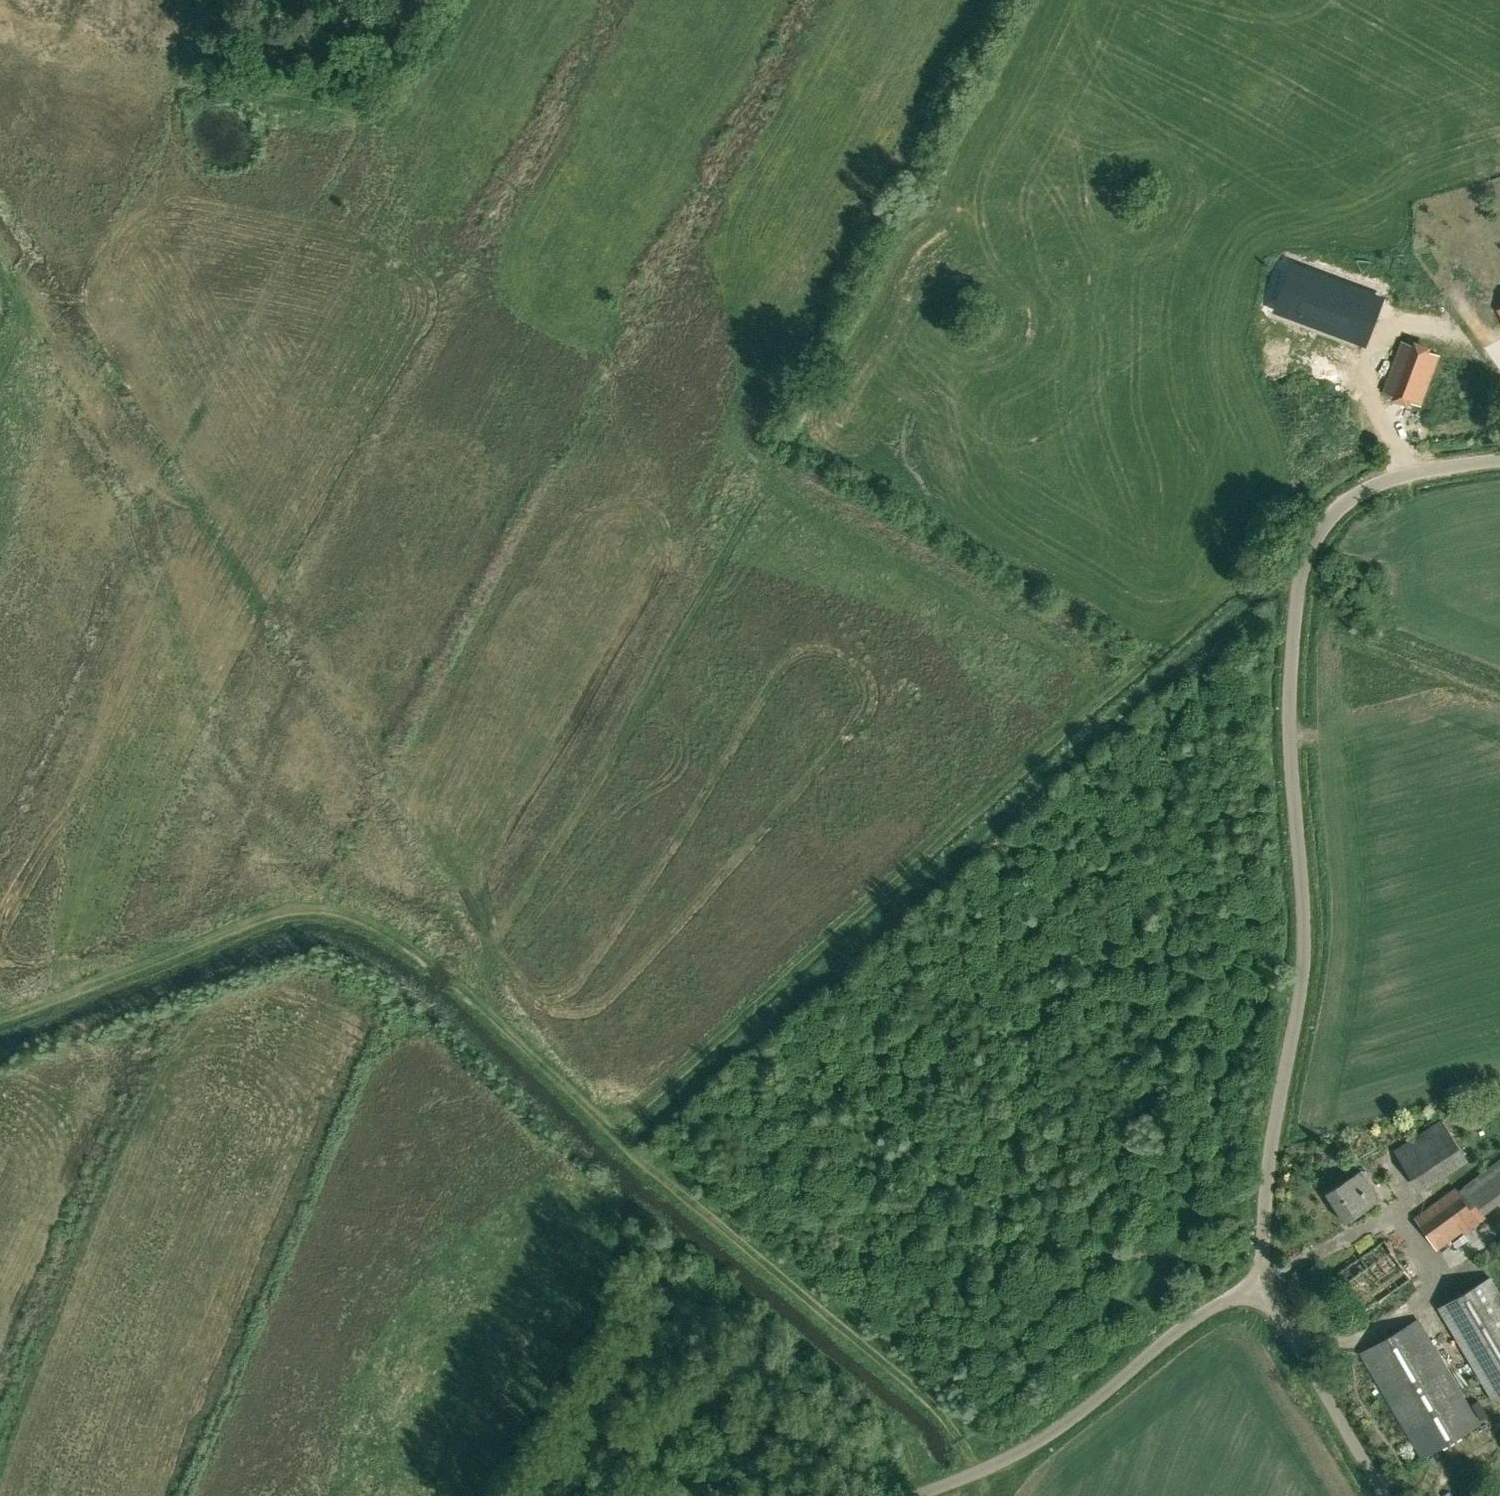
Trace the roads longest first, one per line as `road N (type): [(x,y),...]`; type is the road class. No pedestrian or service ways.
road 1 (unclassified): [(1261,1288),(1272,1142),(1303,944),(1292,672),(1305,567),(1345,507),(1369,490),(1411,475),(1499,463)]
road 2 (unclassified): [(907,1495),(1027,1446),(1203,1310),(1261,1288)]
road 3 (unclassified): [(1385,1495),(1261,1288)]

